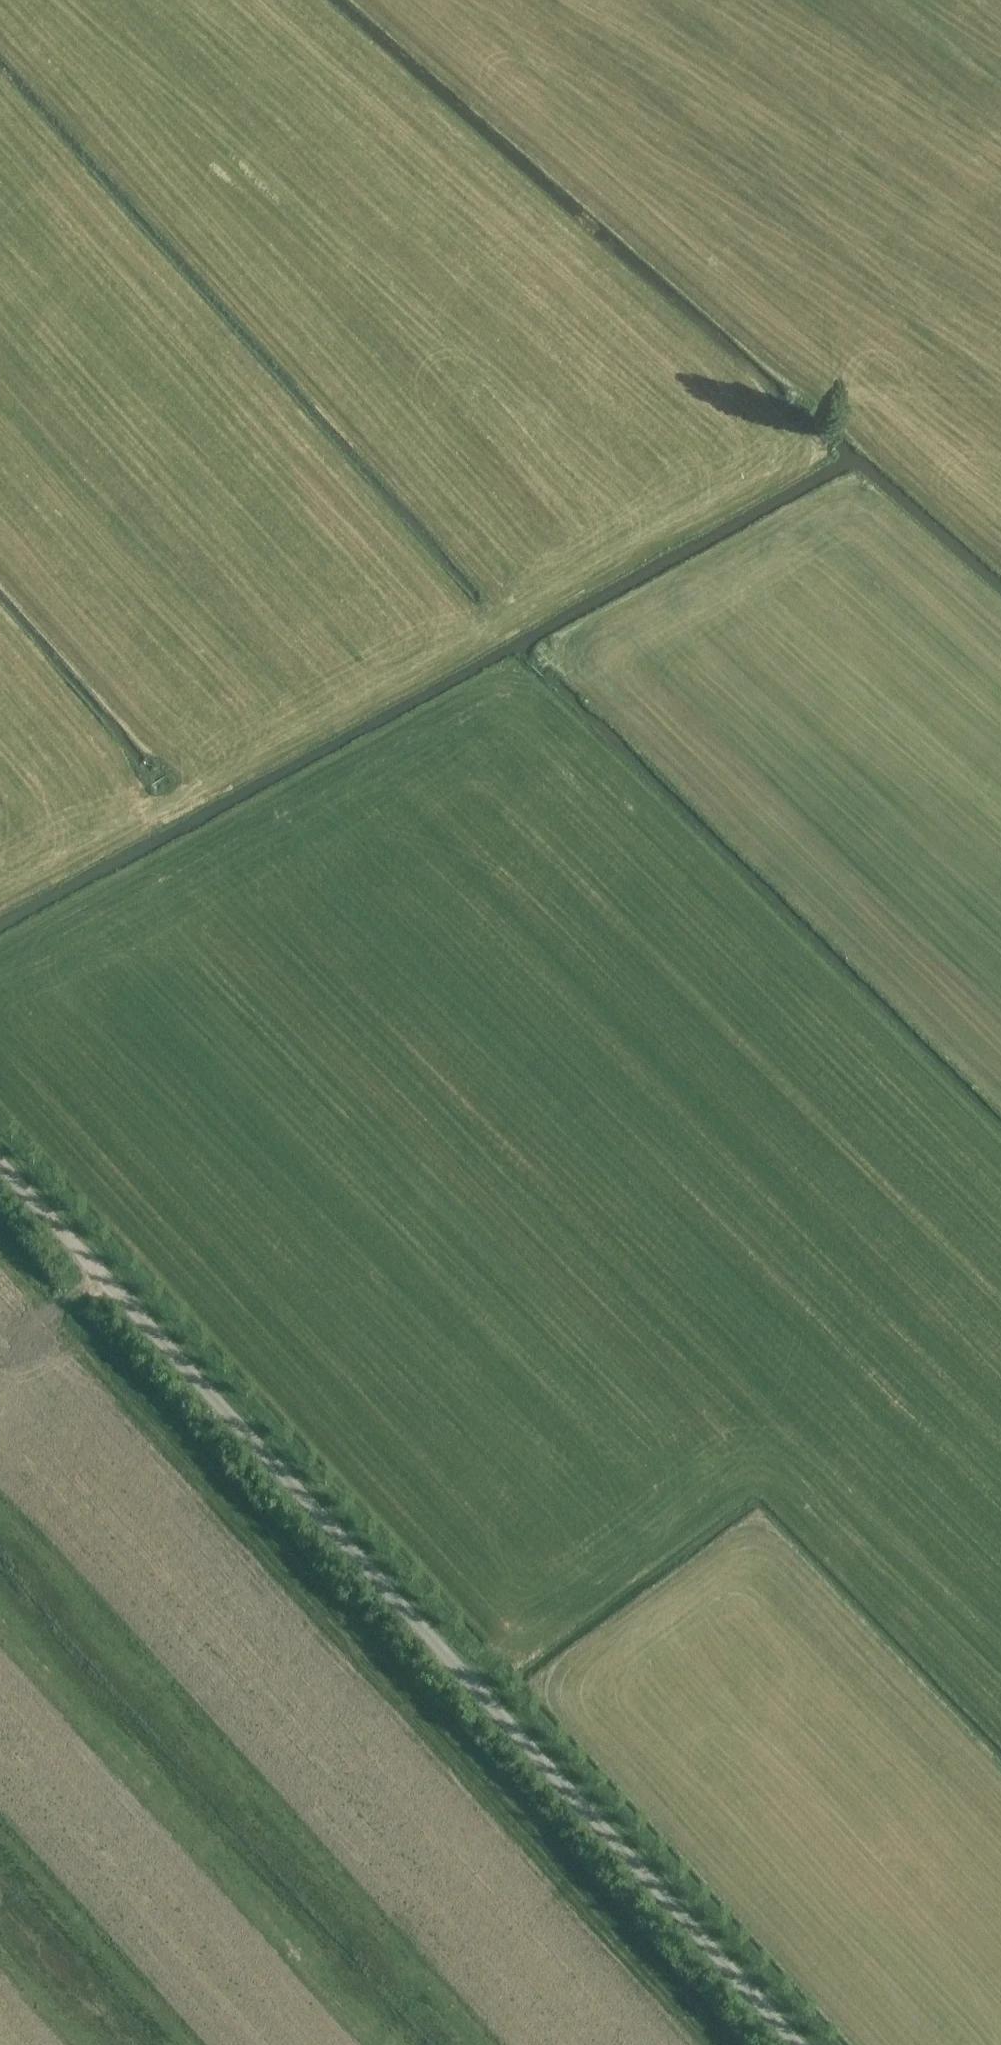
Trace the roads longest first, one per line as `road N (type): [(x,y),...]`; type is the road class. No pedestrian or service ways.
road 1 (unclassified): [(801,2044),(0,1161)]

